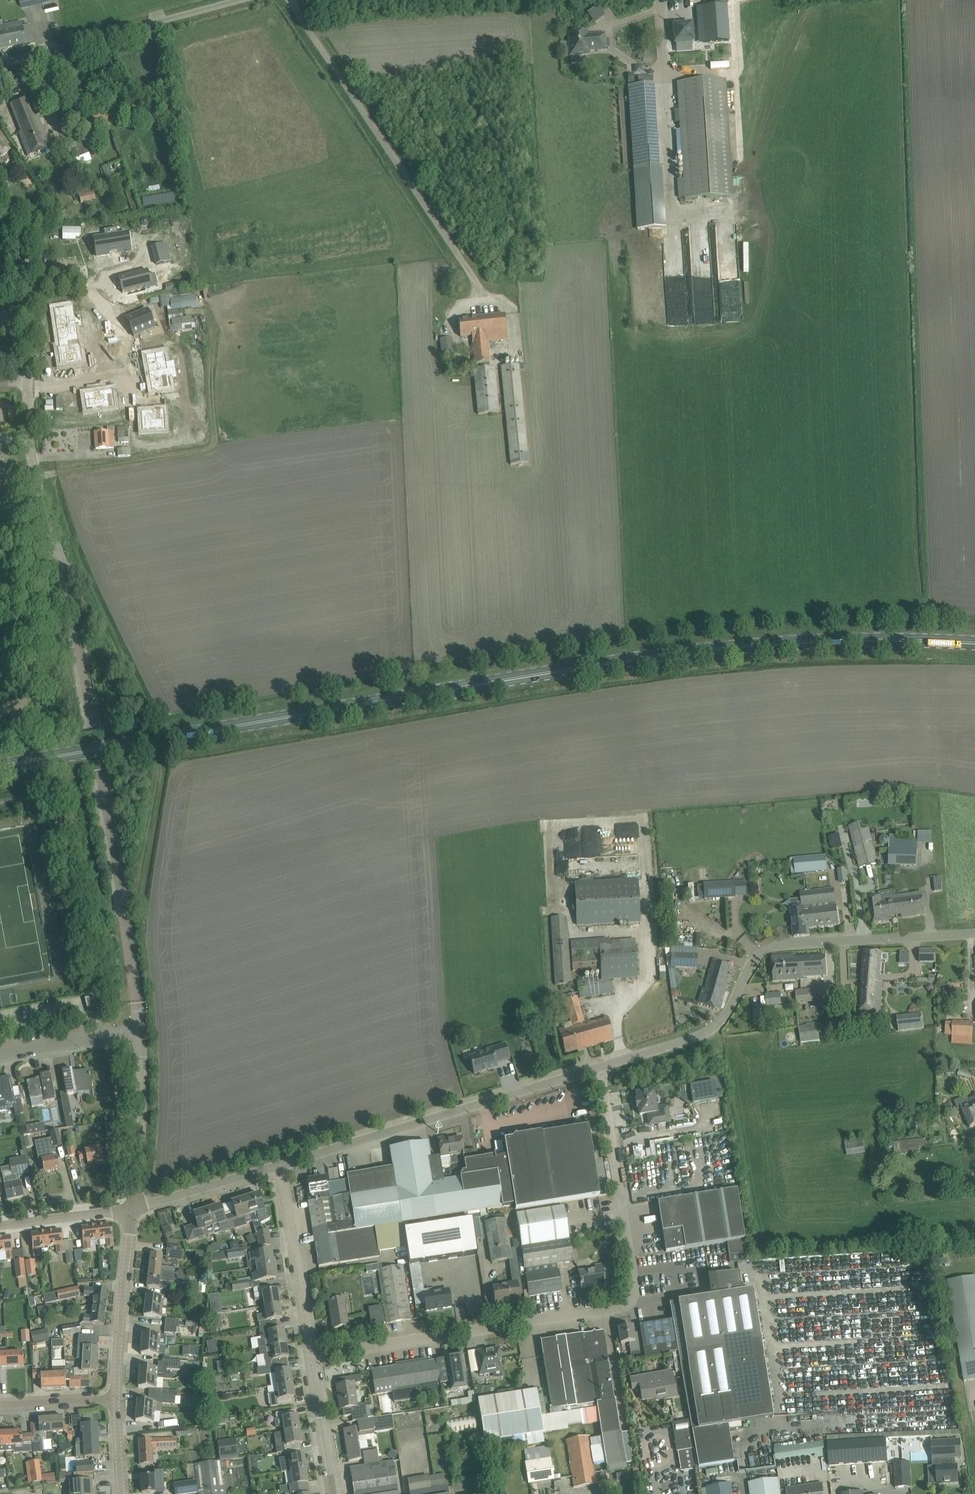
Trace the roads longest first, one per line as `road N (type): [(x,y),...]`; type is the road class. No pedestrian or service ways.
road 1 (primary): [(974,643),(711,649),(131,743)]
road 2 (unclassified): [(311,1357),(627,1304),(634,1289),(600,1068)]
road 3 (tertiary): [(139,1031),(61,562)]
road 4 (unclassified): [(600,1068),(712,1028),(753,961),(770,948),(974,933)]
road 5 (tertiary): [(61,562),(28,428),(22,250),(0,204)]
road 6 (unclassified): [(280,1166),(600,1068)]
road 7 (residential): [(463,261),(291,0)]
road 8 (residential): [(0,64),(243,0)]
road 9 (unclassified): [(107,1036),(51,795)]
road 10 (residential): [(311,1357),(280,1166)]
road 11 (tertiary): [(117,1399),(132,1209)]
road 12 (unclassified): [(61,562),(32,578),(36,727)]
road 13 (tertiary): [(132,1209),(139,1031)]
road 14 (unclassified): [(132,1209),(280,1166)]
road 15 (residential): [(332,1493),(311,1357)]
road 16 (residential): [(0,1226),(132,1209)]
road 17 (primary): [(0,766),(131,743)]

